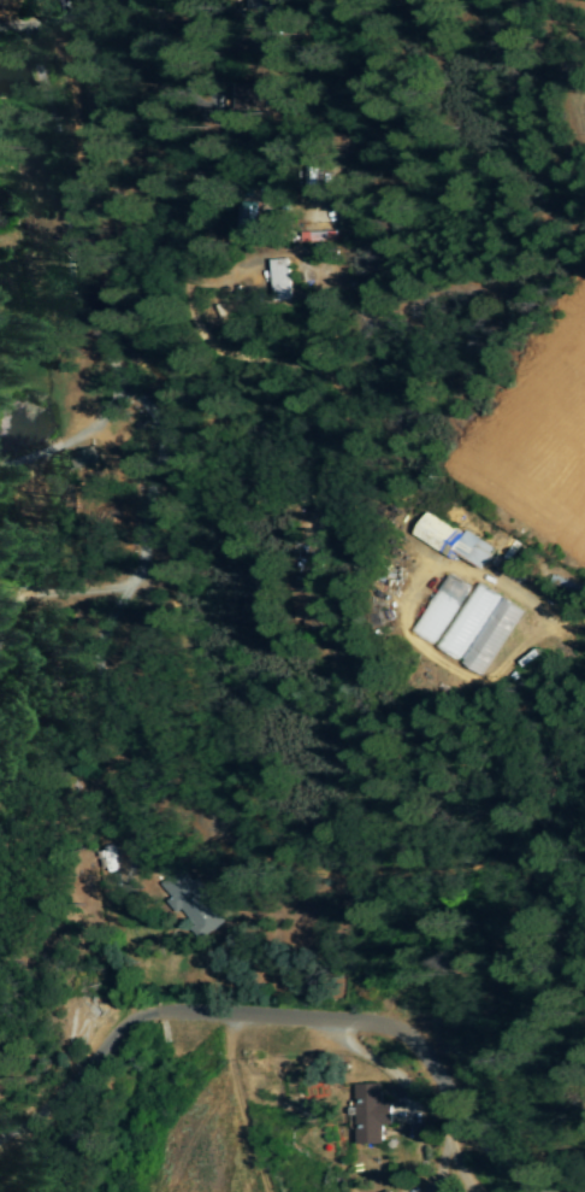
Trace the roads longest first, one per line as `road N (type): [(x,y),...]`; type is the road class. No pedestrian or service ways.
road 1 (residential): [(546,1191),(471,1117),(404,1034),(337,1016),(185,1010),(128,1016),(54,1091),(0,1132)]
road 2 (residential): [(300,540),(333,392),(299,368),(228,356),(195,329),(182,286),(149,0)]
road 3 (residential): [(135,575),(156,430),(82,300),(47,52),(57,18)]

